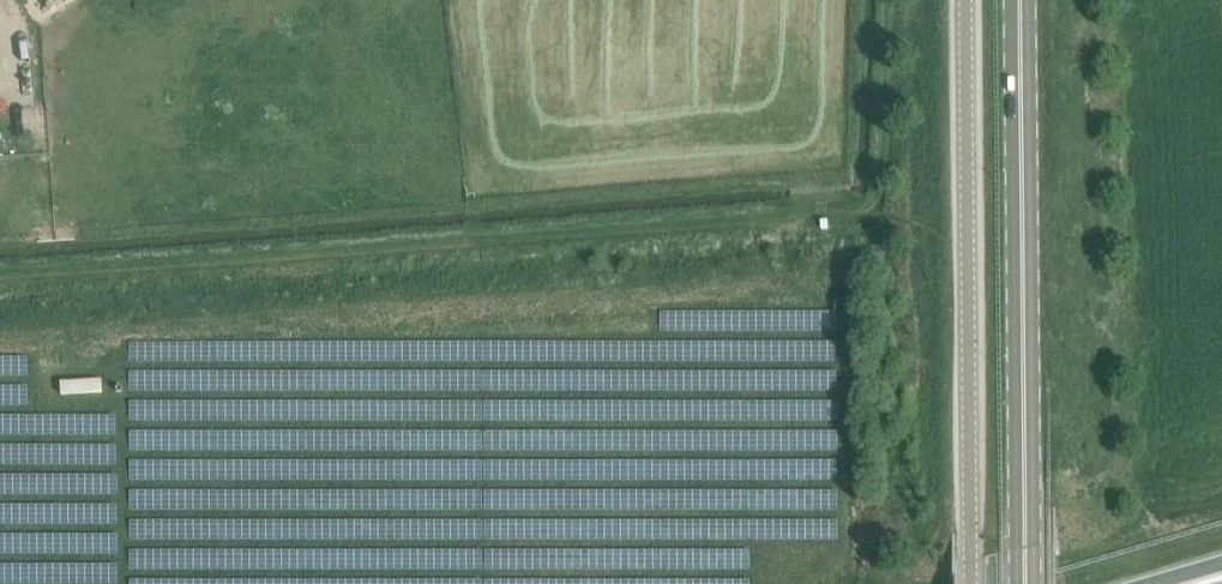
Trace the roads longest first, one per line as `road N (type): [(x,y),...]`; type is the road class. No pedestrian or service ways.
road 1 (secondary): [(1026,583),(1019,0)]
road 2 (unclassified): [(971,583),(965,0)]

